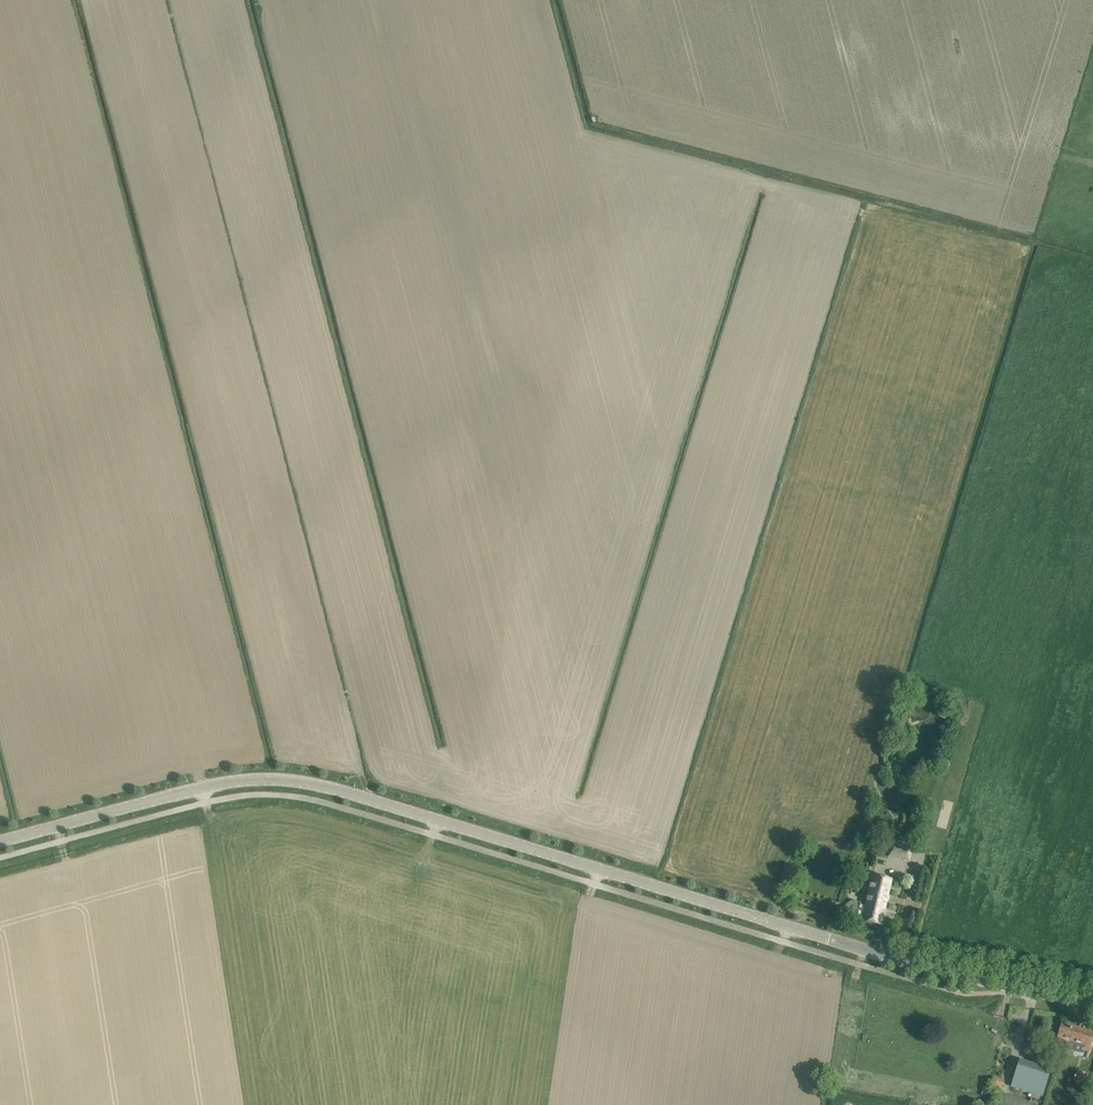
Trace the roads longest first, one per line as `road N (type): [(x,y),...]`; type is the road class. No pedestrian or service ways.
road 1 (tertiary): [(1092,1002),(892,957),(314,783),(211,784),(0,841)]

